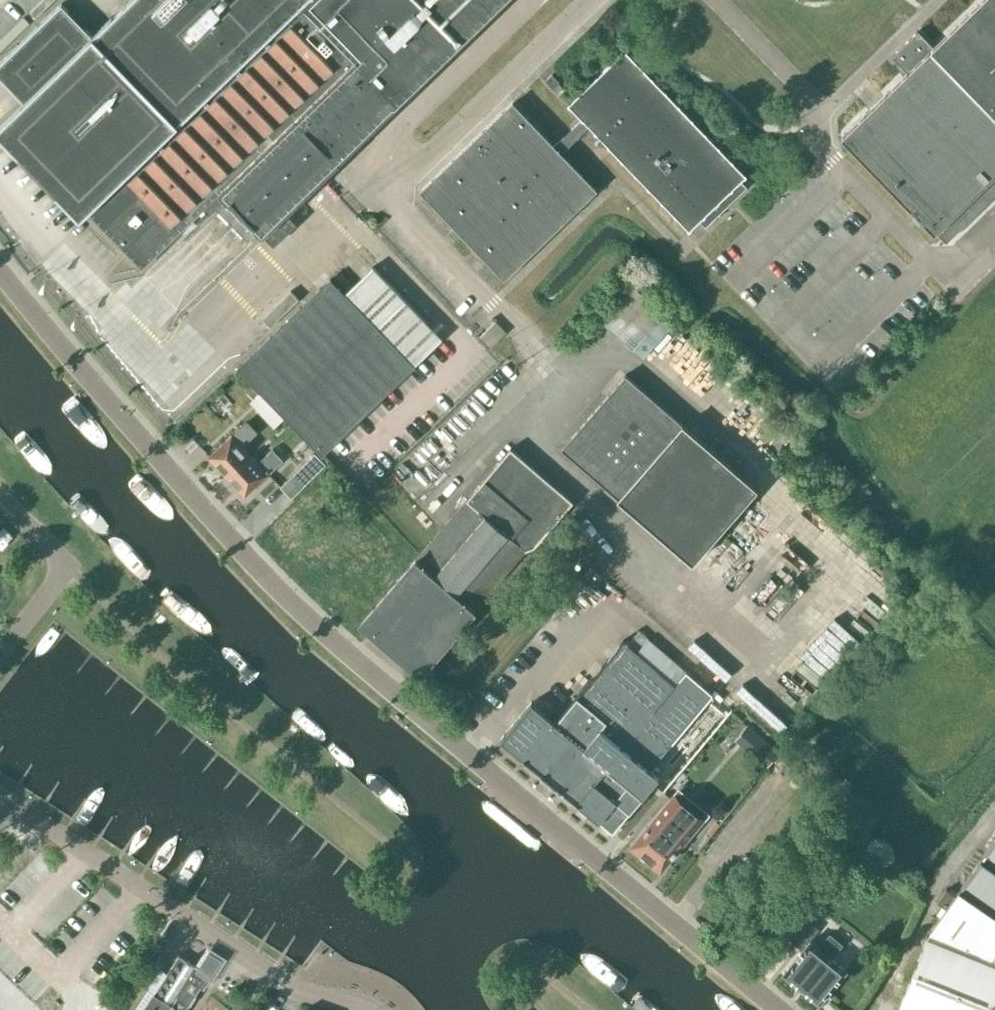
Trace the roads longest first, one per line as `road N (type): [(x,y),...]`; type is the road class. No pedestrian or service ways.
road 1 (tertiary): [(775,1009),(294,612),(0,265)]
road 2 (unclassified): [(374,1009),(290,985),(0,796)]
road 3 (unclassified): [(0,652),(64,568),(0,500)]
road 4 (unclassified): [(937,0),(820,112)]

